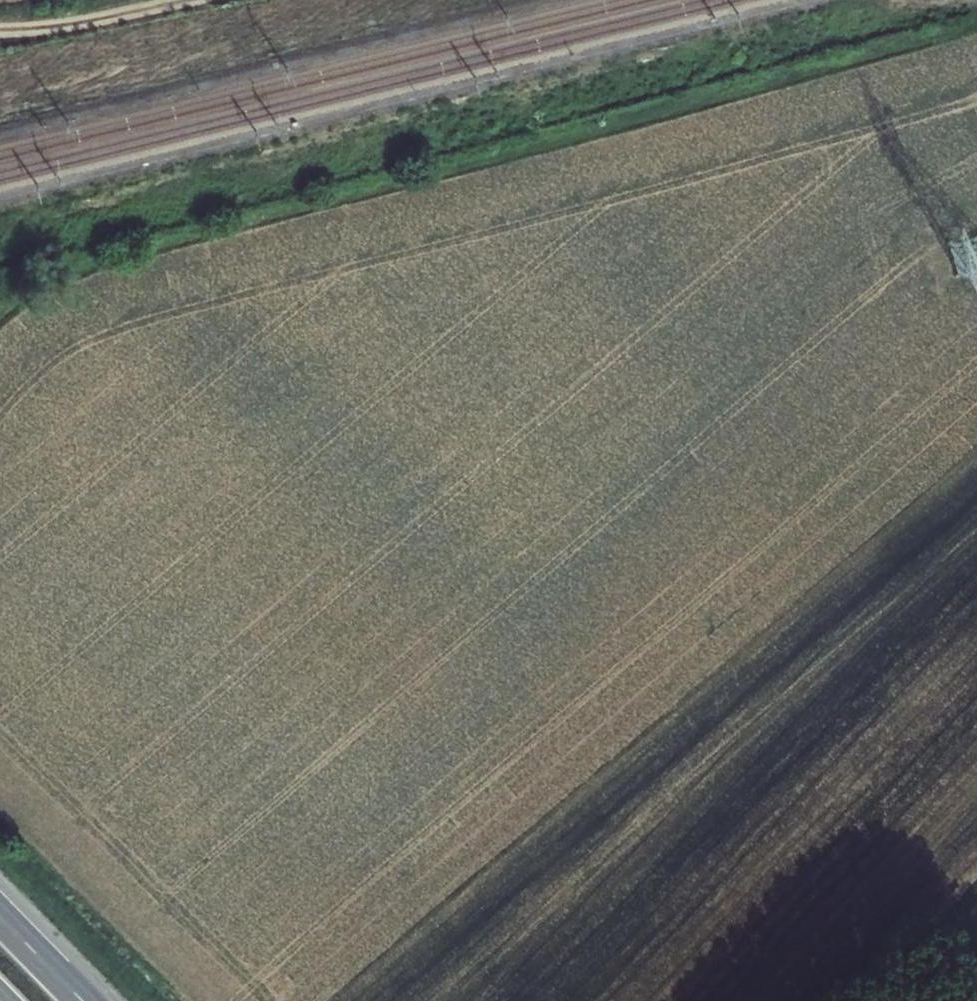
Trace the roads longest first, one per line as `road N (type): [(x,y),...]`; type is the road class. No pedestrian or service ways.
road 1 (track): [(196,0),(0,32)]

